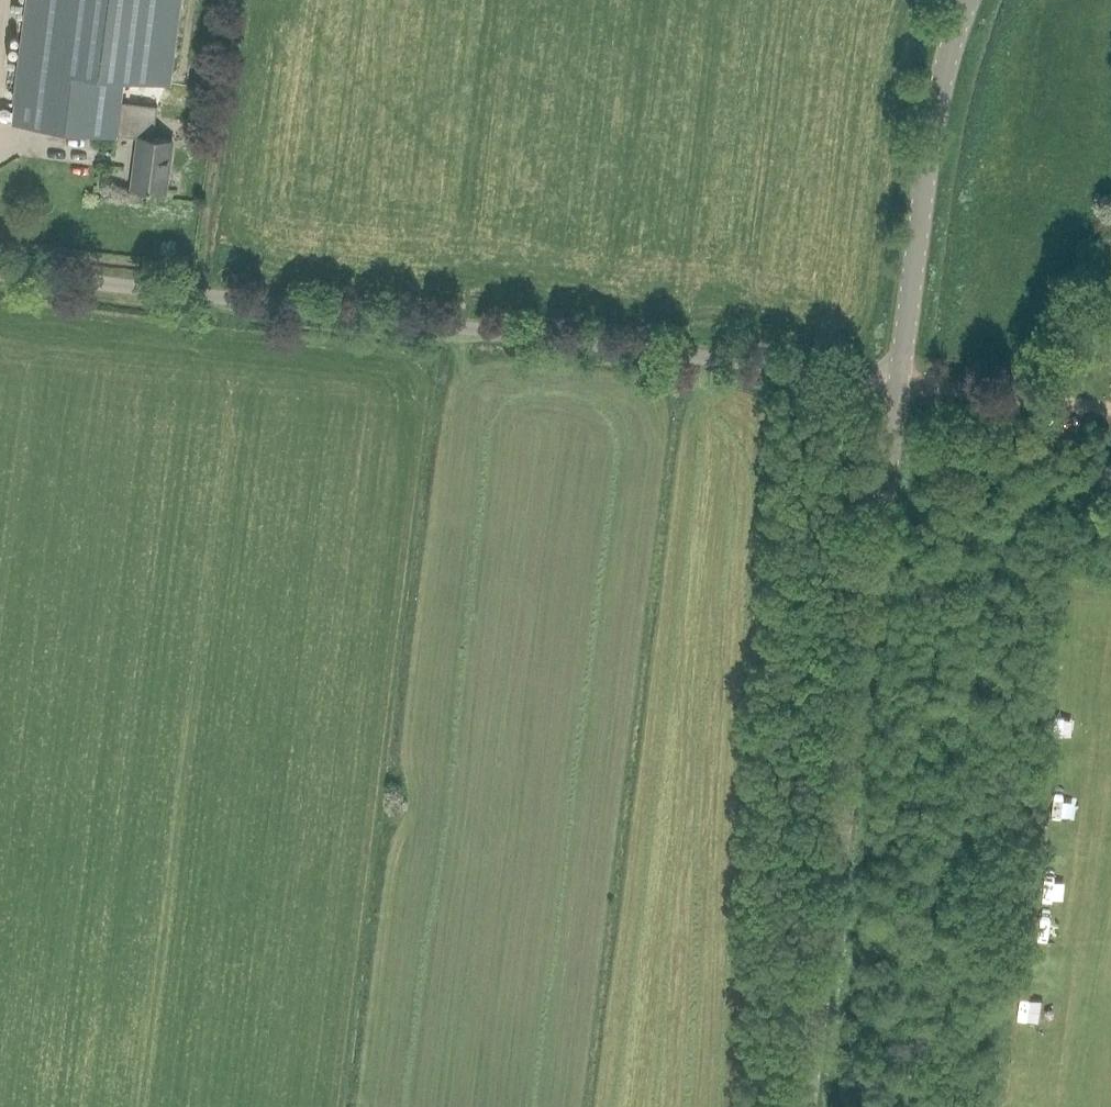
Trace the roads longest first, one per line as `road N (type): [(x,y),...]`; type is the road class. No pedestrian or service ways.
road 1 (unclassified): [(805,1106),(941,93),(965,0)]
road 2 (track): [(907,1106),(917,1019),(966,793),(971,662),(984,579),(1000,539),(1026,509),(1054,494),(1110,489)]

